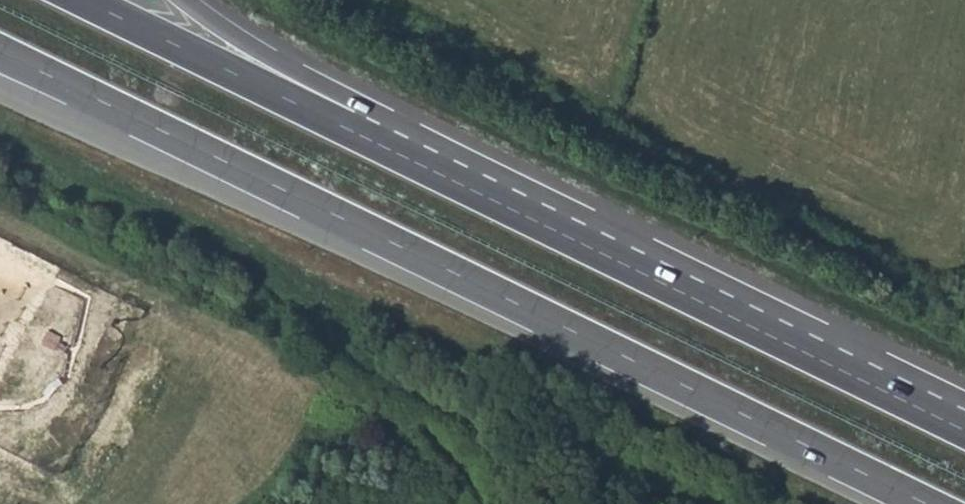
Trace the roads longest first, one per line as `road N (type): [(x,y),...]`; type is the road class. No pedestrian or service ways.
road 1 (trunk): [(0,52),(926,503)]
road 2 (trunk): [(964,430),(396,152)]
road 3 (trunk): [(396,152),(83,0)]
road 4 (trunk): [(396,152),(341,94),(263,55),(187,0)]

